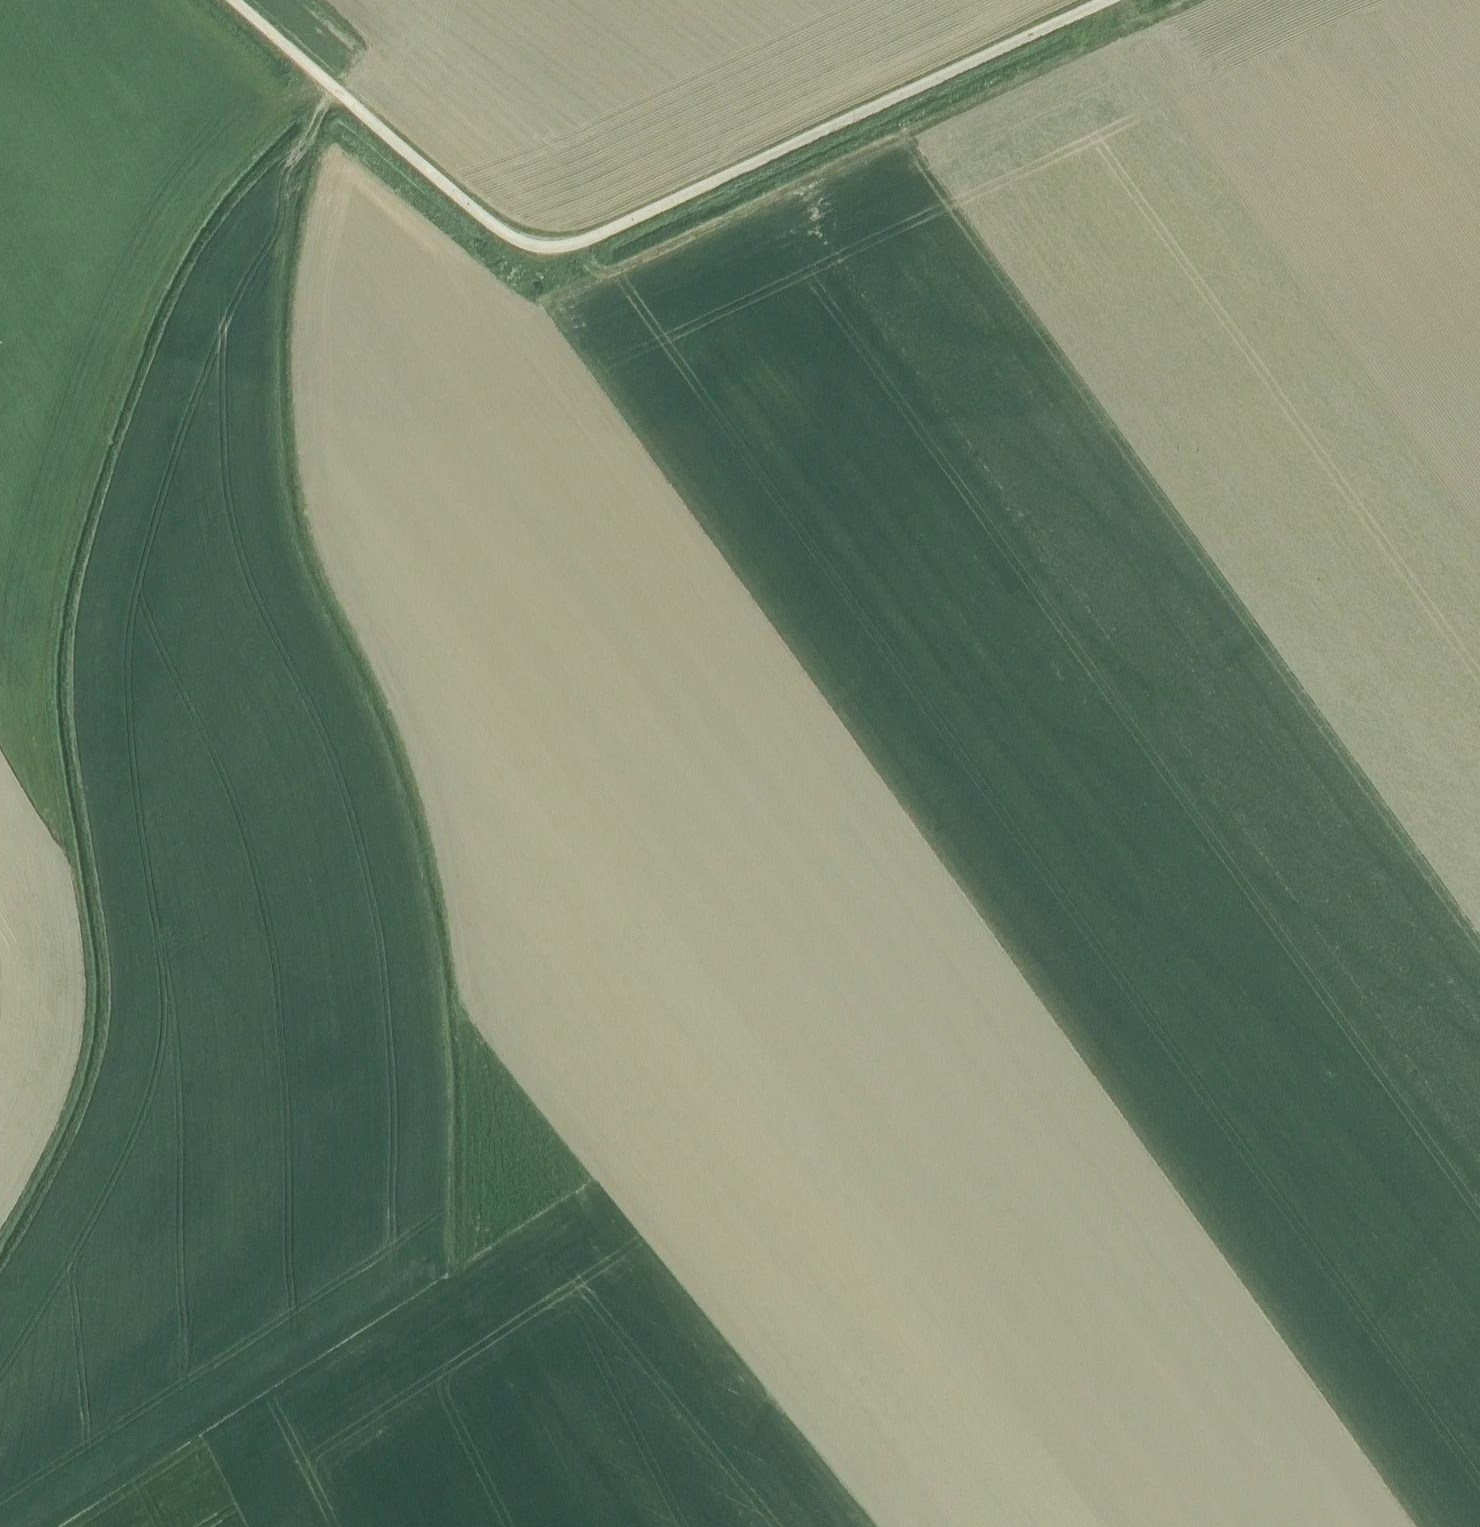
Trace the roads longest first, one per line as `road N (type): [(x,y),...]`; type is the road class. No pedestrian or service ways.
road 1 (unclassified): [(1120,0),(583,243),(549,248),(518,240),(486,217),(236,0)]

